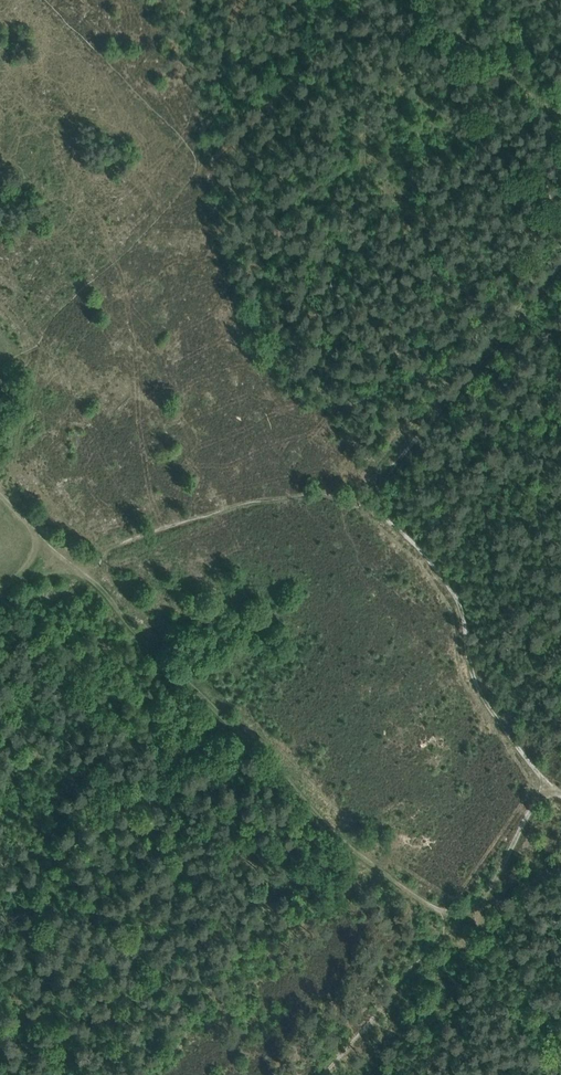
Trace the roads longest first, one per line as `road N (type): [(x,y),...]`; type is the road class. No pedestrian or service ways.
road 1 (track): [(473,904),(452,905),(354,858),(0,484)]
road 2 (track): [(560,262),(373,498),(430,563),(495,712),(520,756),(548,782)]
road 3 (track): [(329,1074),(488,887),(548,782)]
road 4 (track): [(419,0),(560,109)]

